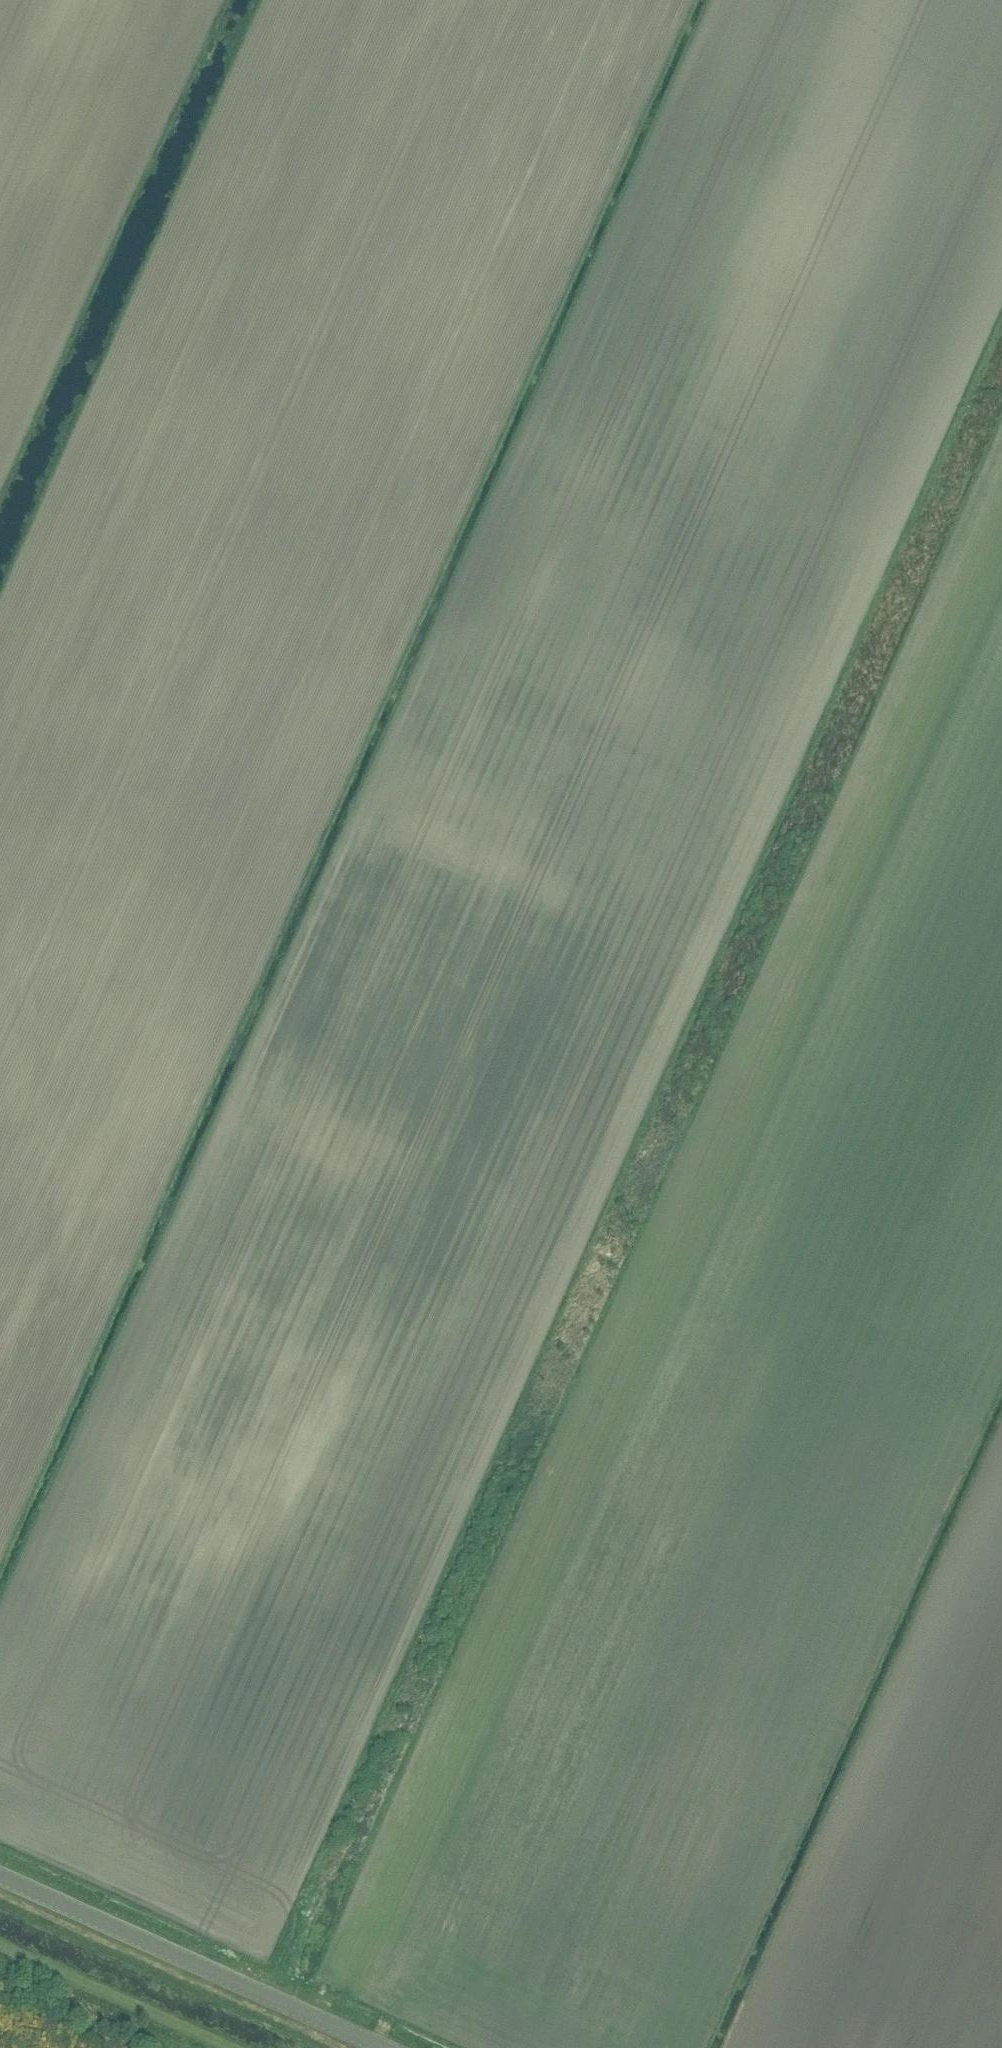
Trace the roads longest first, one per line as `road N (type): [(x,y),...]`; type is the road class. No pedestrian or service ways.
road 1 (unclassified): [(381,2047),(0,1878)]

